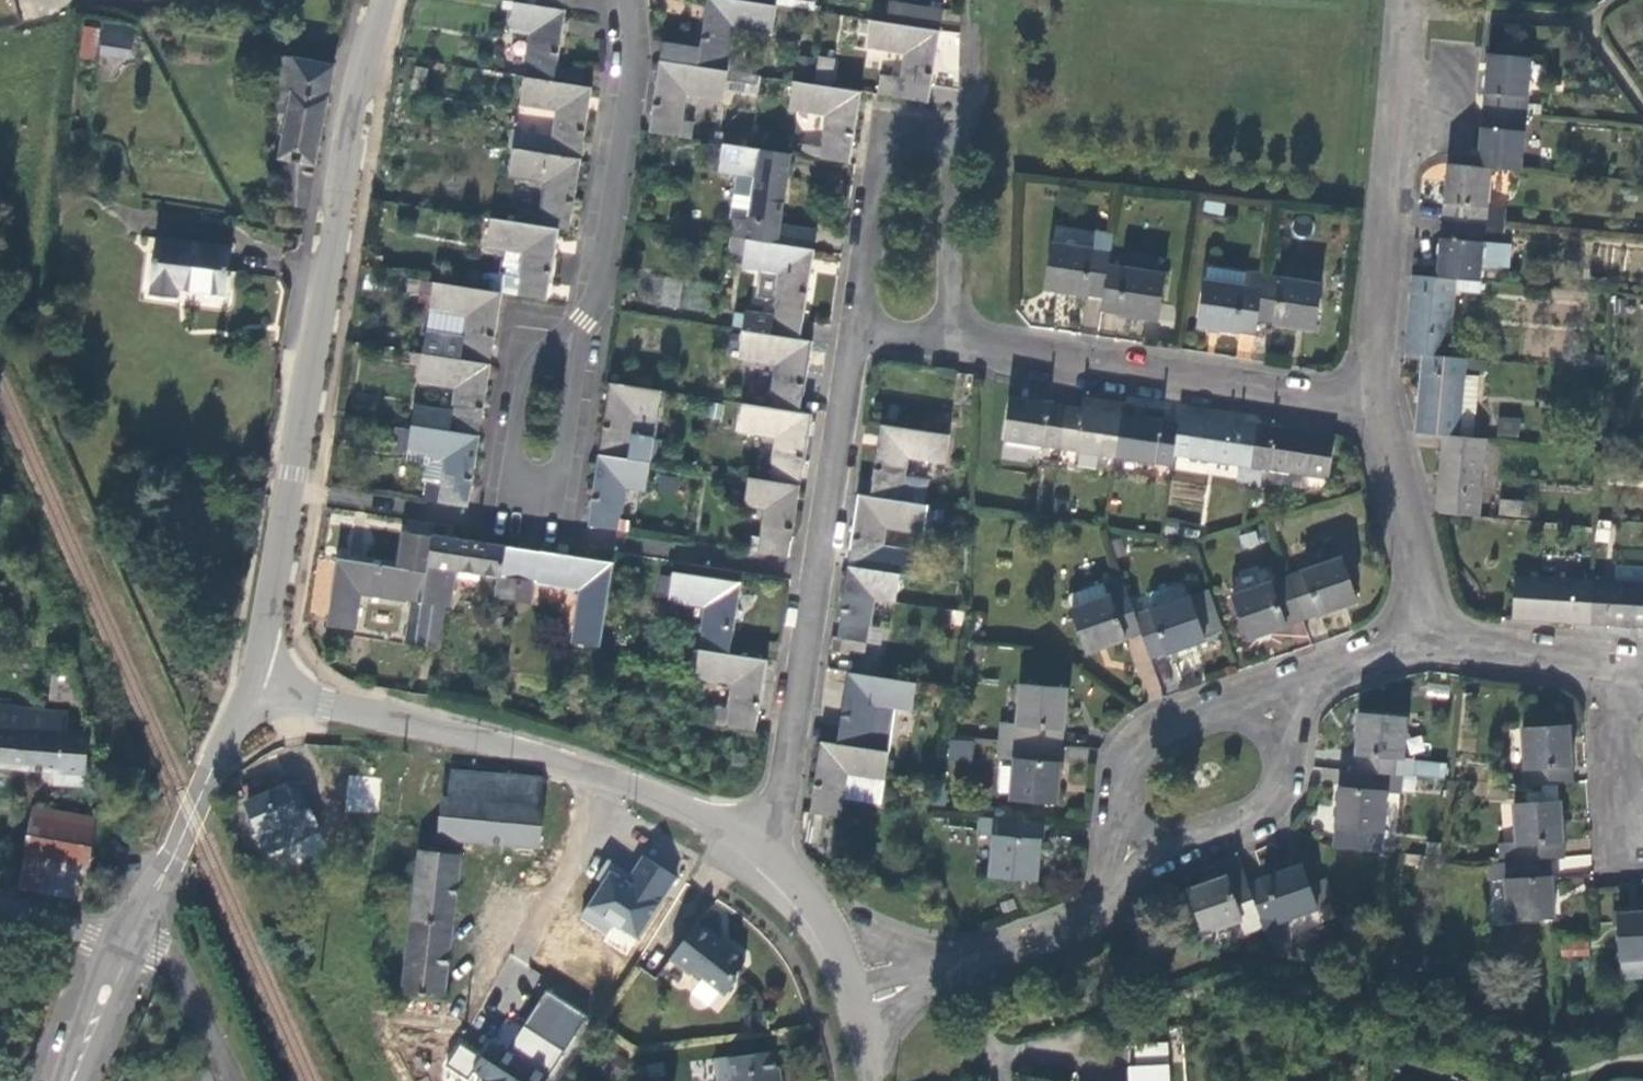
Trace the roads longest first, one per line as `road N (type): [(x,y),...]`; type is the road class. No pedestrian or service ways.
road 1 (tertiary): [(253,682),(346,142),(380,0)]
road 2 (unclassified): [(253,682),(588,768),(675,804),(762,855)]
road 3 (residential): [(762,855),(783,779),(856,330)]
road 4 (residential): [(1365,404),(947,339)]
road 5 (residential): [(1403,0),(1365,404)]
road 6 (residential): [(626,0),(632,82),(601,293),(580,337)]
road 7 (tertiary): [(127,948),(253,682)]
road 8 (residential): [(1132,861),(1266,816),(1291,800),(1294,754),(1268,700)]
road 9 (residential): [(856,330),(883,131),(947,128)]
road 10 (residential): [(1268,700),(1188,722),(1144,743),(1124,763),(1118,829),(1132,861)]
road 11 (residential): [(1365,404),(1412,560),(1423,651)]
road 12 (residential): [(580,337),(525,389),(501,506),(546,520)]
road 13 (residential): [(953,962),(1032,940),(1098,909),(1132,861)]
road 14 (residential): [(947,339),(947,128)]
road 15 (residential): [(1612,669),(1620,863)]
road 16 (residential): [(1423,651),(1612,669)]
road 17 (residential): [(546,520),(580,337)]
road 18 (unclassified): [(762,855),(801,892),(859,1007)]
road 19 (residential): [(127,948),(184,977),(237,1080)]
road 20 (residential): [(1268,700),(1423,651)]
road 21 (tertiary): [(69,1080),(127,948)]
road 22 (residential): [(0,899),(127,948)]

